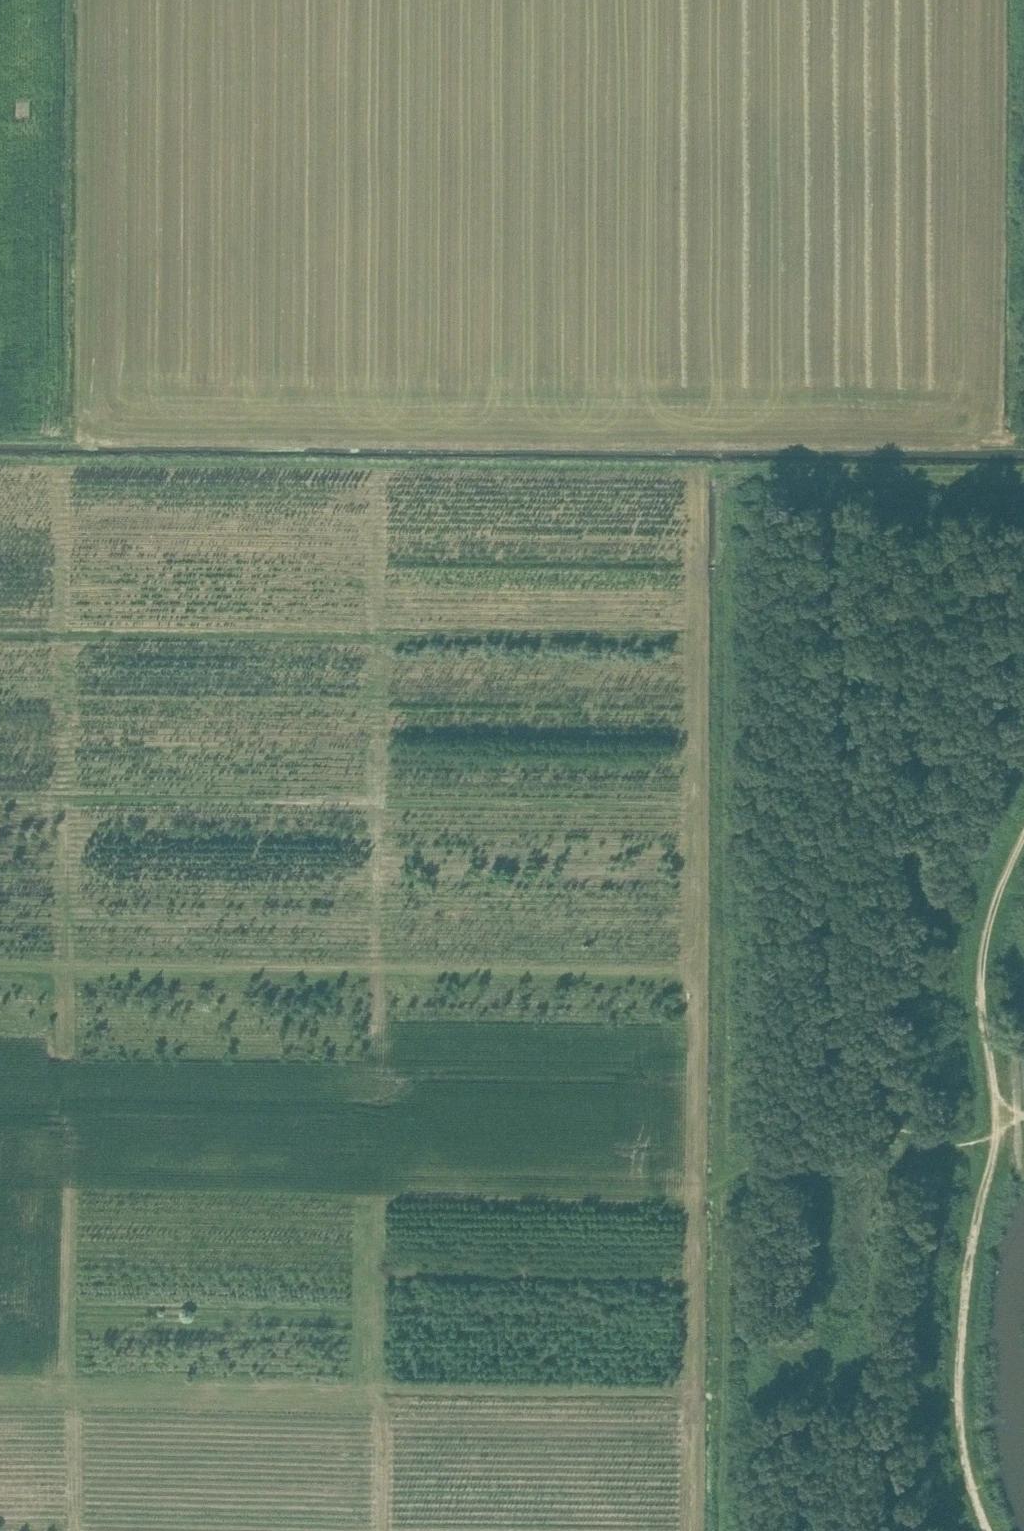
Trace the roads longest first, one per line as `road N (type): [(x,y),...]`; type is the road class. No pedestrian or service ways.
road 1 (track): [(984,1530),(963,1411),(969,1290),(986,1171),(1003,1116)]
road 2 (track): [(1003,1116),(981,967),(1023,845)]

